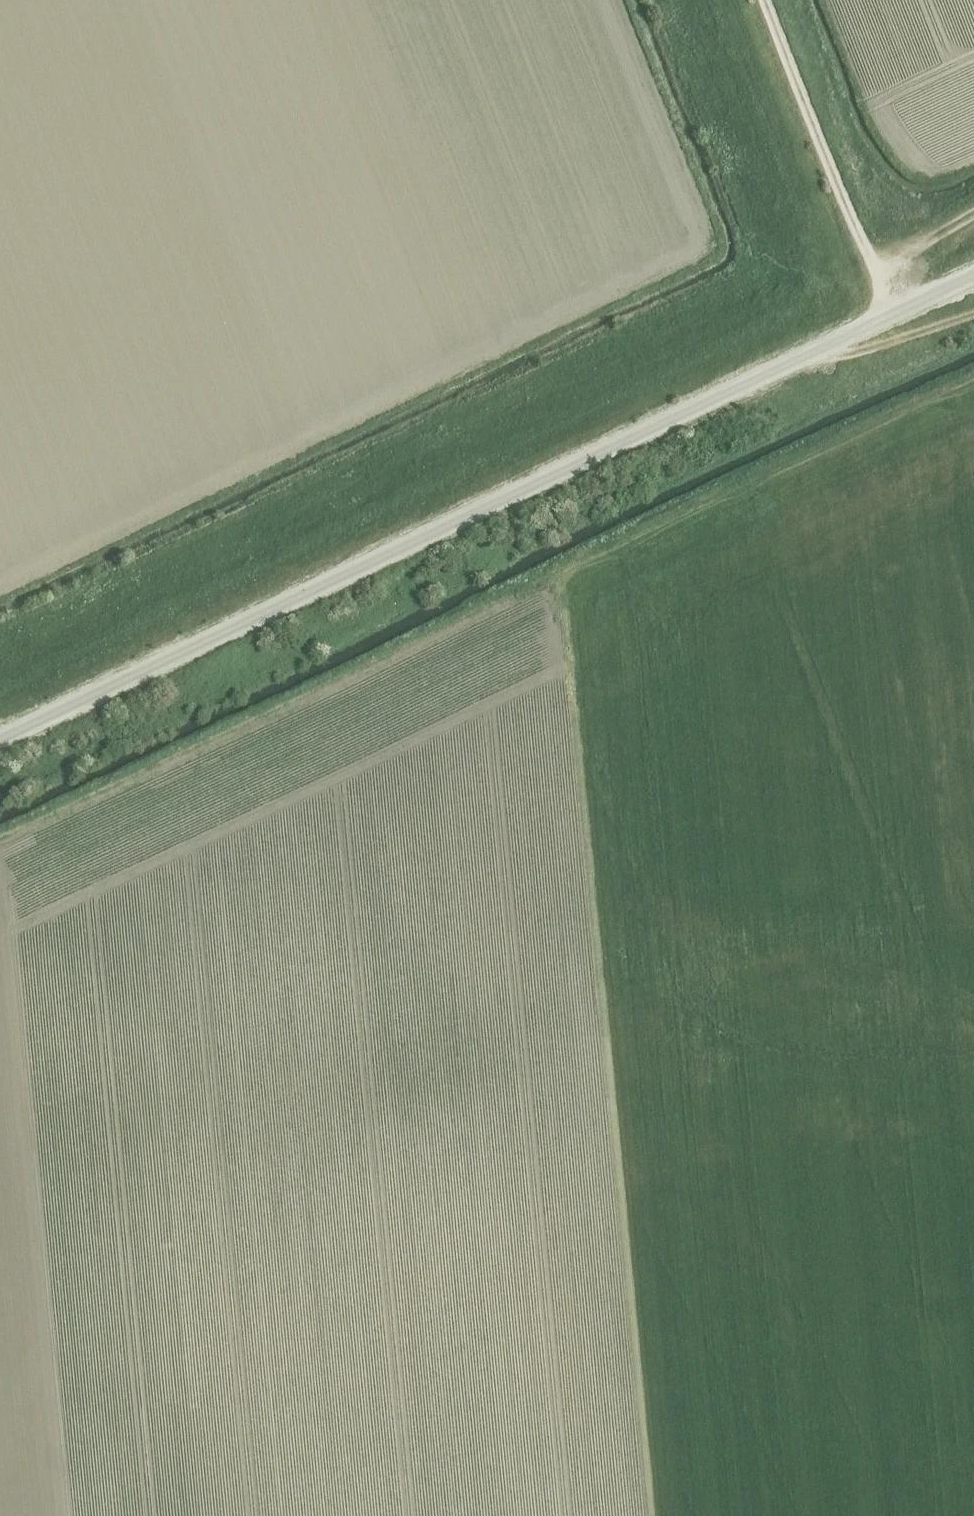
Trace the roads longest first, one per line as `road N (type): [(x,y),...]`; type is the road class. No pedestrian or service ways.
road 1 (unclassified): [(0,737),(973,275)]
road 2 (track): [(892,314),(762,0)]

